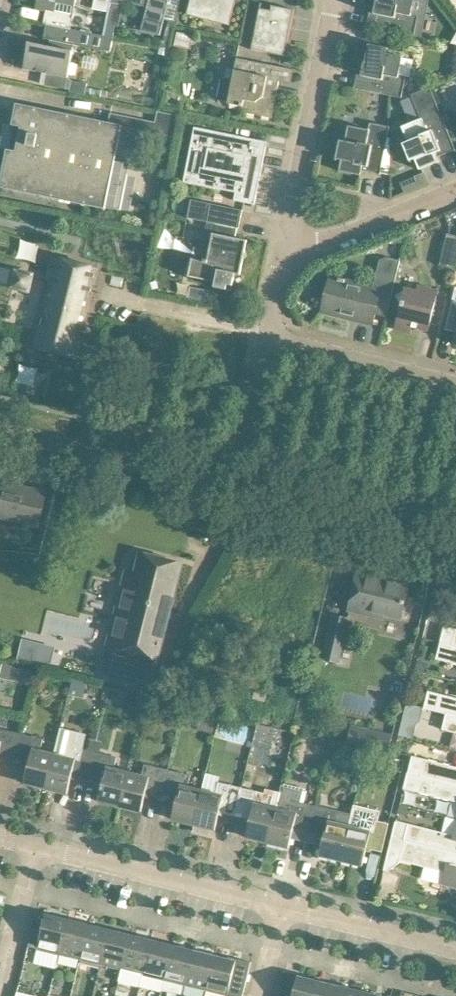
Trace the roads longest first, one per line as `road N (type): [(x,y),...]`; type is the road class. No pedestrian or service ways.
road 1 (residential): [(282,907),(35,847)]
road 2 (residential): [(283,242),(333,0)]
road 3 (residential): [(231,488),(0,428)]
road 4 (residential): [(455,544),(231,488)]
road 5 (residential): [(455,384),(267,334)]
road 6 (residential): [(283,242),(320,245),(455,190)]
road 7 (residential): [(455,951),(282,907)]
road 8 (residential): [(231,488),(267,334)]
road 9 (residential): [(0,987),(35,847)]
road 10 (residential): [(267,334),(148,308)]

